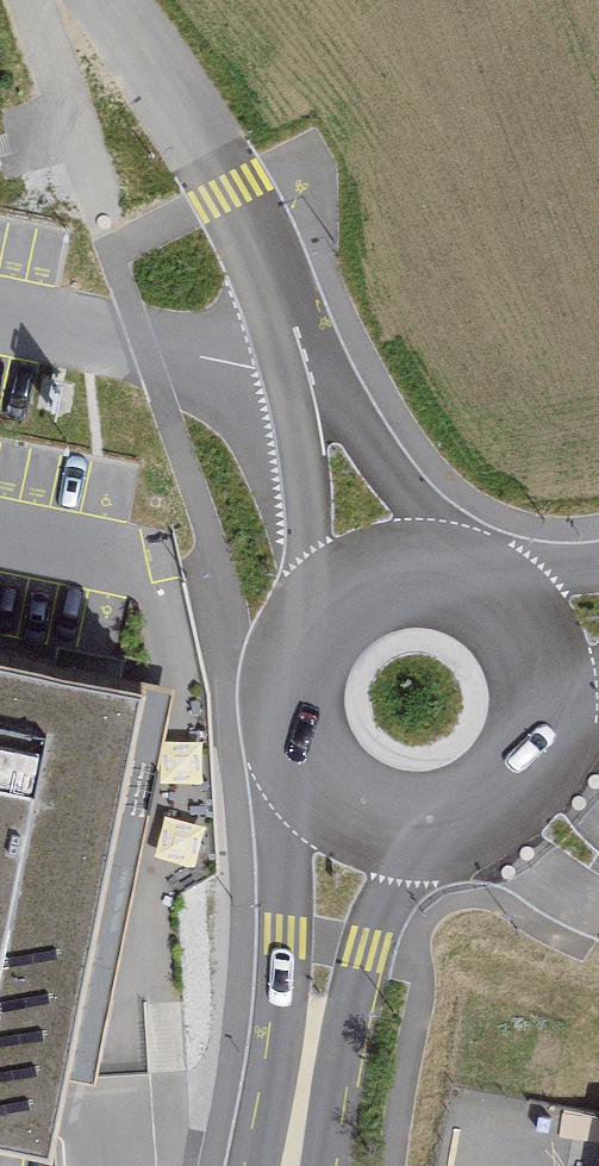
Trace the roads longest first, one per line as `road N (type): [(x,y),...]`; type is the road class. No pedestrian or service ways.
road 1 (unclassified): [(97,0),(256,232),(308,376)]
road 2 (primary): [(297,791),(283,880),(294,1145)]
road 3 (primary): [(294,1145),(408,851)]
road 4 (primary): [(408,851),(471,842),(518,814),(561,747),(568,693)]
road 5 (primary): [(322,590),(292,623),(273,671),(271,731),(297,791)]
road 6 (unclassified): [(431,553),(392,476),(308,376)]
road 7 (unclassified): [(308,376),(305,515),(322,590)]
road 8 (primary): [(568,693),(555,641),(507,582)]
road 9 (primary): [(297,791),(341,829),(408,851)]

